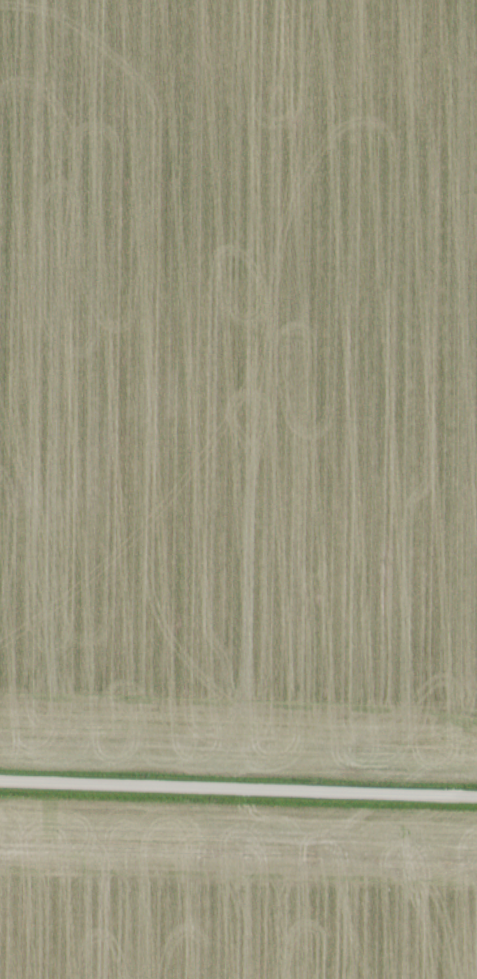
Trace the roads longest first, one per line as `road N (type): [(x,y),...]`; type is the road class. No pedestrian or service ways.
road 1 (residential): [(476,799),(0,776)]

